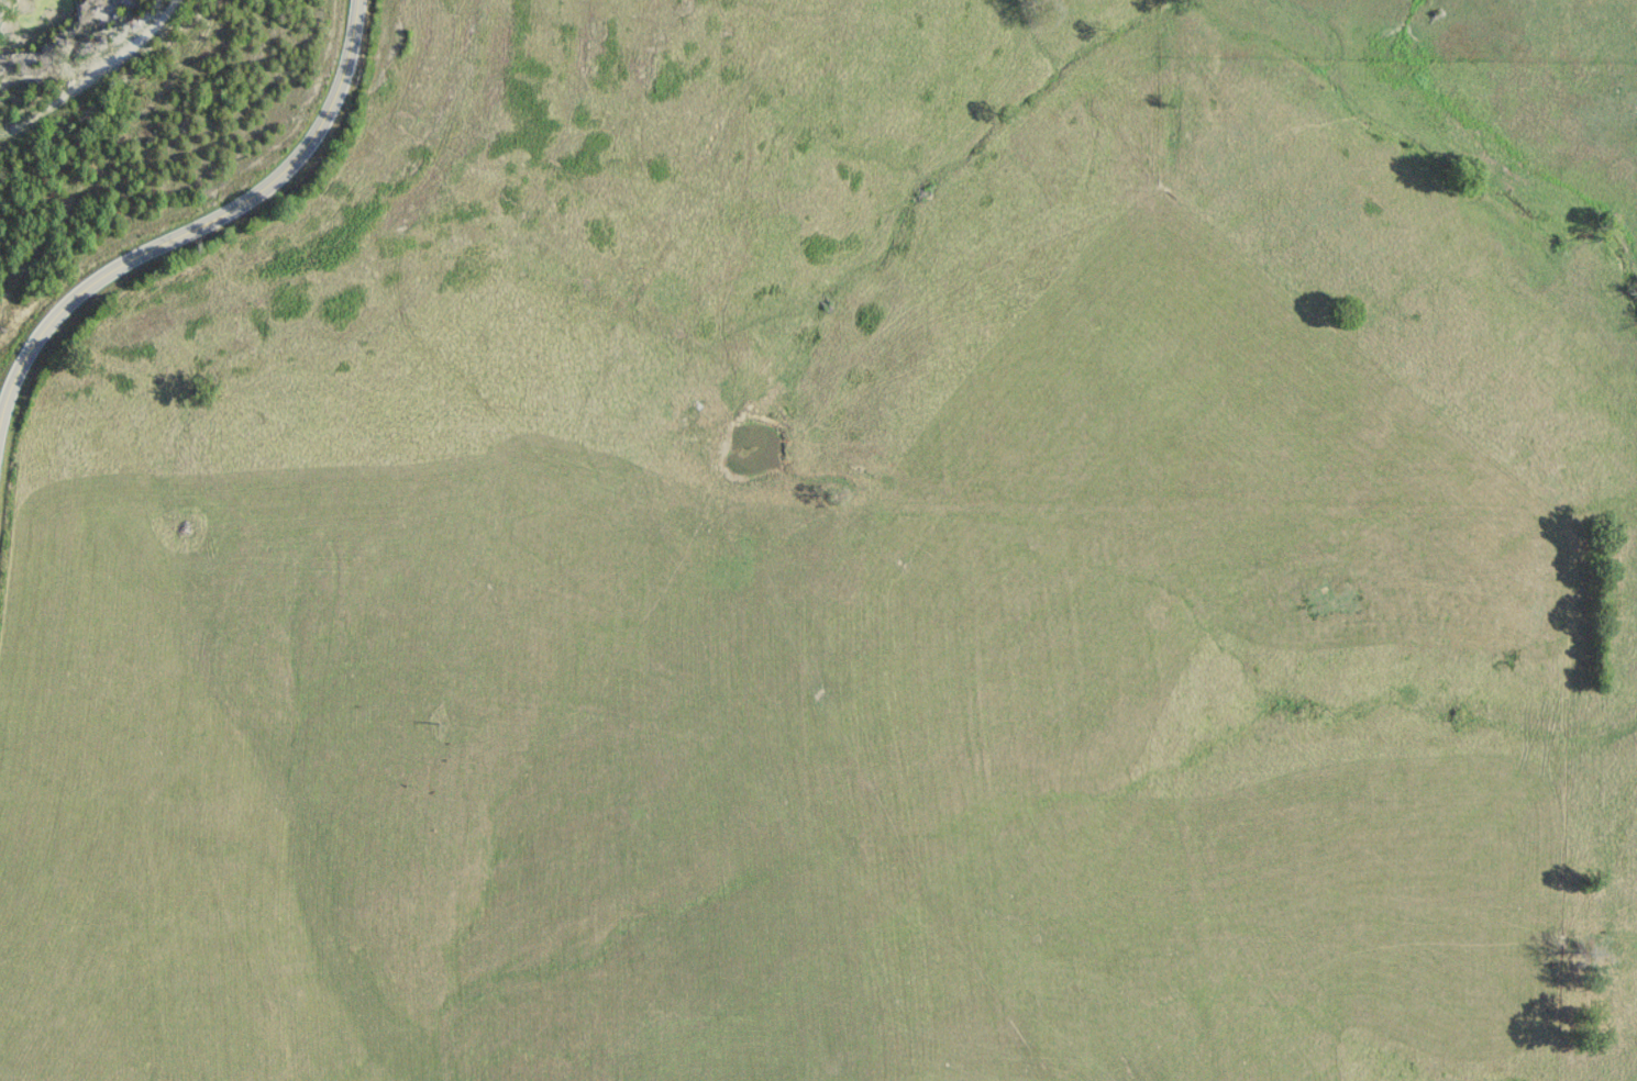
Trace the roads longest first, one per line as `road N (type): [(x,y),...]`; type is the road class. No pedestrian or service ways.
road 1 (secondary): [(0,366),(11,342),(98,271),(232,201),(302,119),(336,0)]

